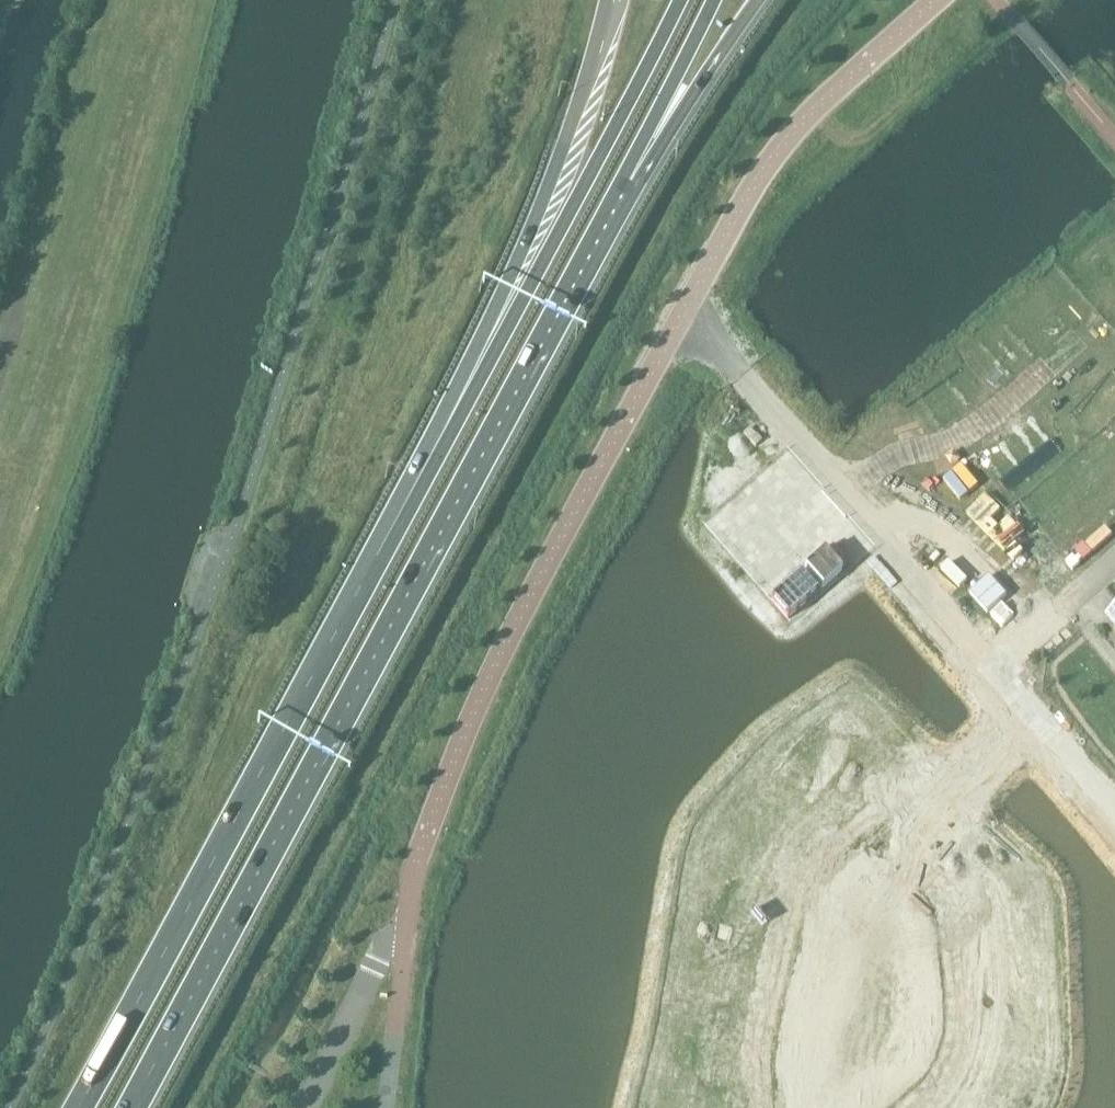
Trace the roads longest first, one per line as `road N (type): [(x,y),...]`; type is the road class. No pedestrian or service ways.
road 1 (unclassified): [(936,0),(810,114),(748,193),(508,638),(405,903),(304,1107)]
road 2 (primary): [(133,1107),(625,187)]
road 3 (primary): [(464,396),(81,1107)]
road 4 (primary): [(682,0),(464,396)]
road 5 (primary): [(612,0),(593,67),(464,396)]
road 6 (residential): [(881,841),(917,922),(926,978),(918,1046),(907,1069),(860,1107)]
road 7 (residential): [(881,841),(831,894),(816,929),(791,1070),(799,1107)]
road 8 (primary): [(625,187),(756,0)]
road 9 (primary): [(625,187),(714,0)]
road 10 (residential): [(1028,729),(881,841)]
road 11 (residential): [(1028,729),(1114,823)]

